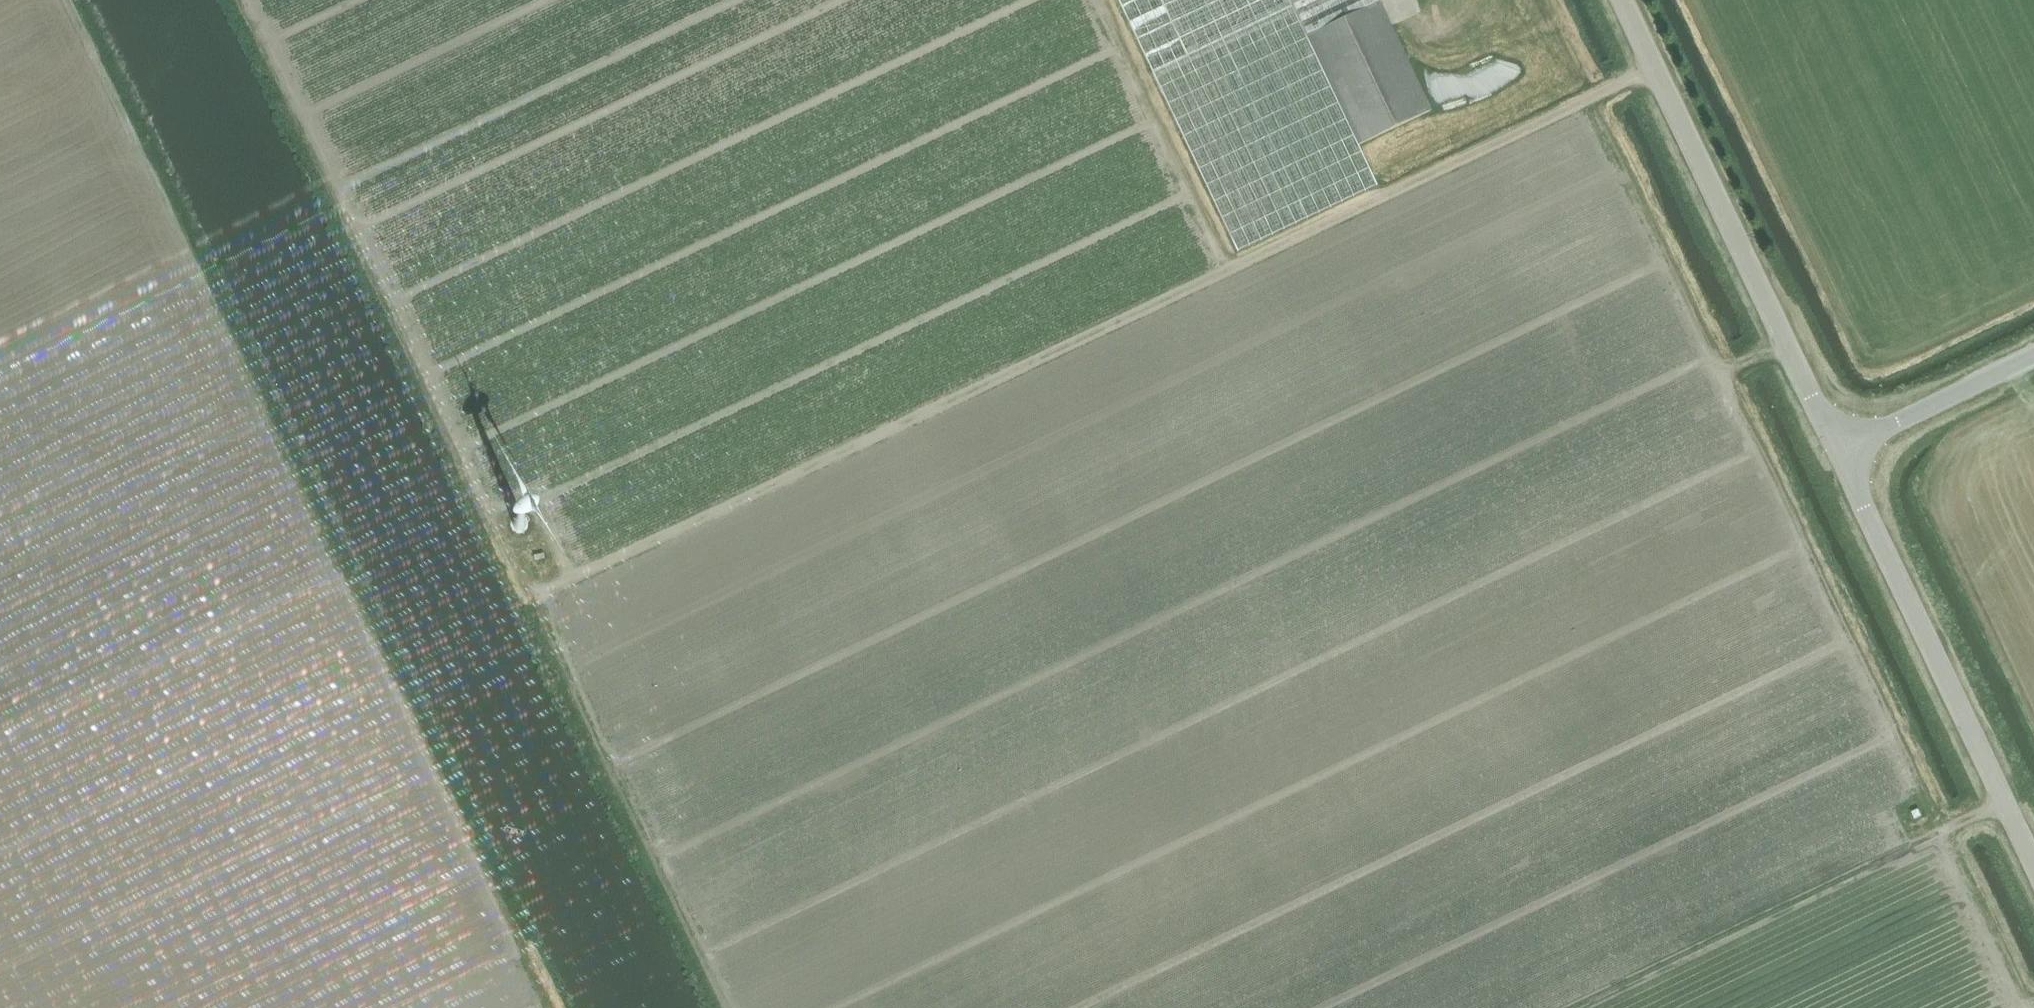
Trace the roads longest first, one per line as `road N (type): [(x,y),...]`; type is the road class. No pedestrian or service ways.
road 1 (track): [(1656,71),(547,593)]
road 2 (unclassified): [(1840,456),(1622,0)]
road 3 (unclassified): [(2033,861),(1840,456)]
road 4 (unclassified): [(1840,456),(2033,356)]

